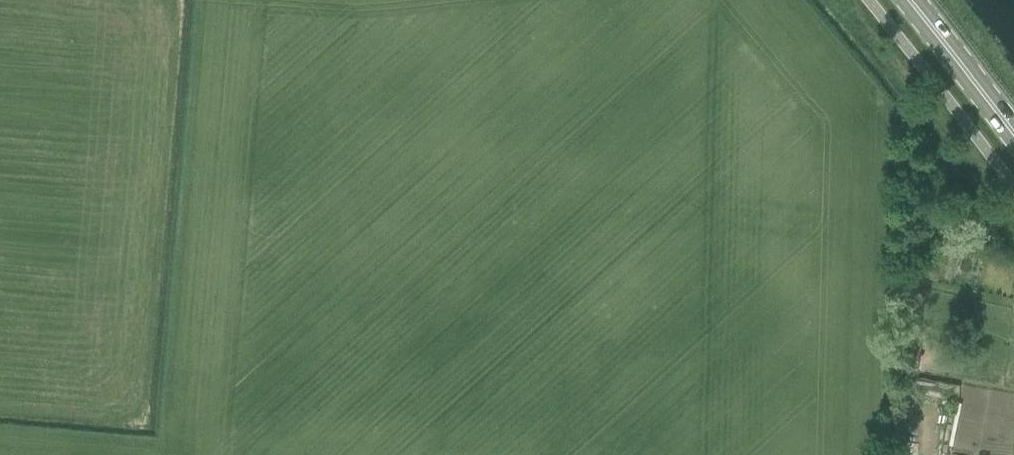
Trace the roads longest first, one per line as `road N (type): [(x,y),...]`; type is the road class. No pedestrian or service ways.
road 1 (secondary): [(1013,140),(909,0)]

